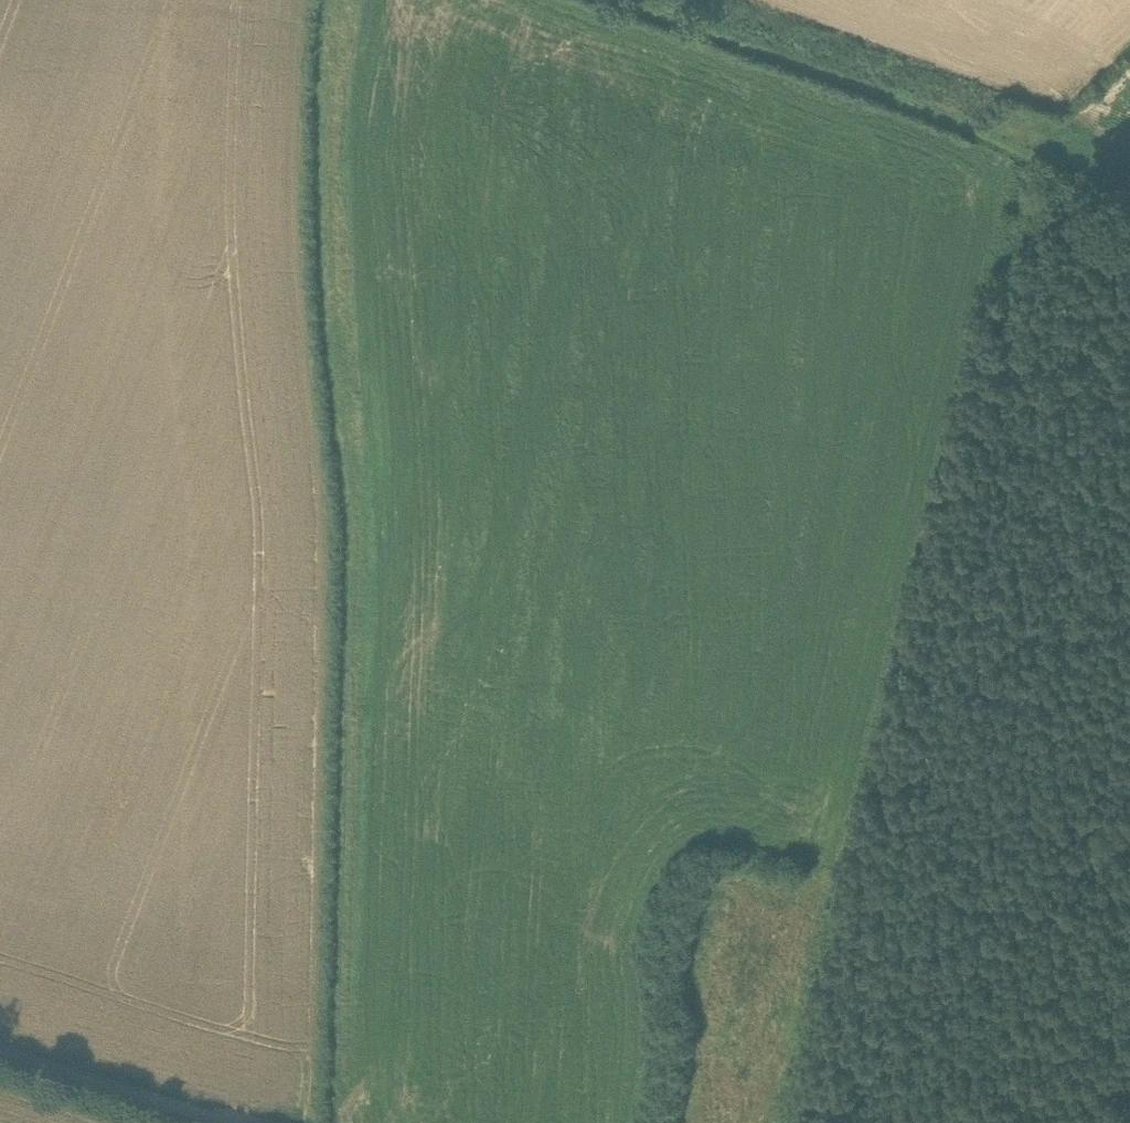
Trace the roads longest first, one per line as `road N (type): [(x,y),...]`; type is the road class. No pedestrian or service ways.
road 1 (unclassified): [(225,1122),(0,1051)]

